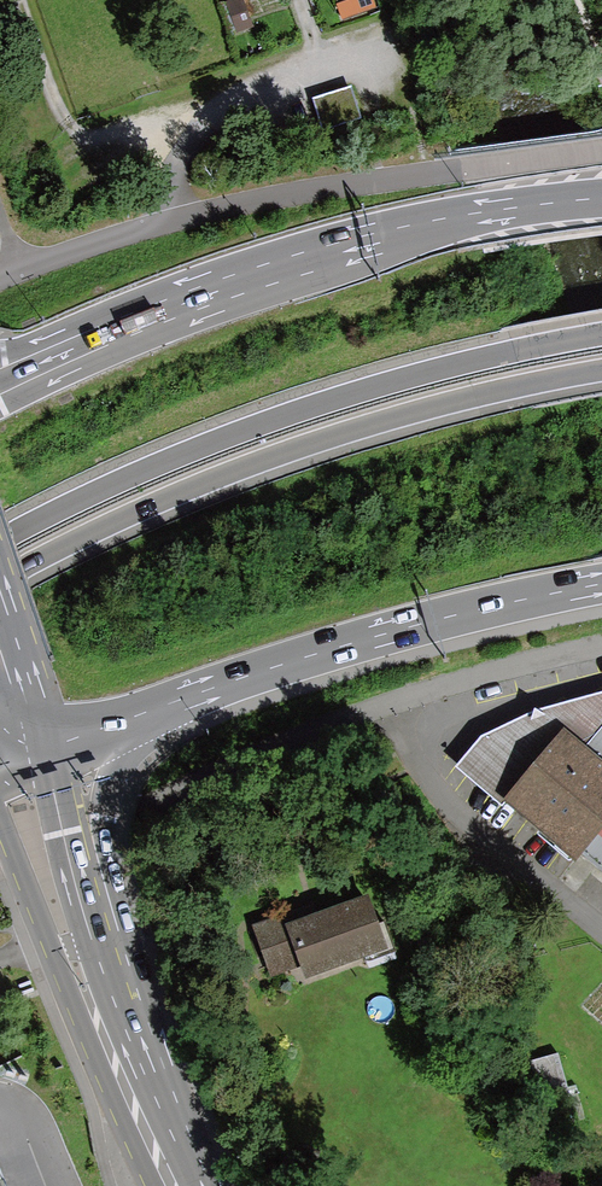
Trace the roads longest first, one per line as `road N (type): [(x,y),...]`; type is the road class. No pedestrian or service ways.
road 1 (motorway): [(0,581),(195,487),(357,428),(601,370)]
road 2 (primary): [(601,334),(343,395),(177,456),(0,536)]
road 3 (primary): [(601,199),(467,215),(364,241),(80,344)]
road 4 (primary): [(139,718),(398,632),(601,586)]
road 5 (primary): [(0,780),(76,1007),(159,1150)]
road 6 (track): [(295,0),(315,65),(200,101),(157,224)]
road 7 (track): [(15,0),(58,121),(83,140),(200,101)]
road 8 (primary): [(110,939),(102,814),(107,779),(139,718)]
road 9 (primary): [(159,1150),(110,939)]
road 10 (primary): [(110,939),(76,873),(47,754)]
road 11 (primary): [(47,754),(0,593)]

